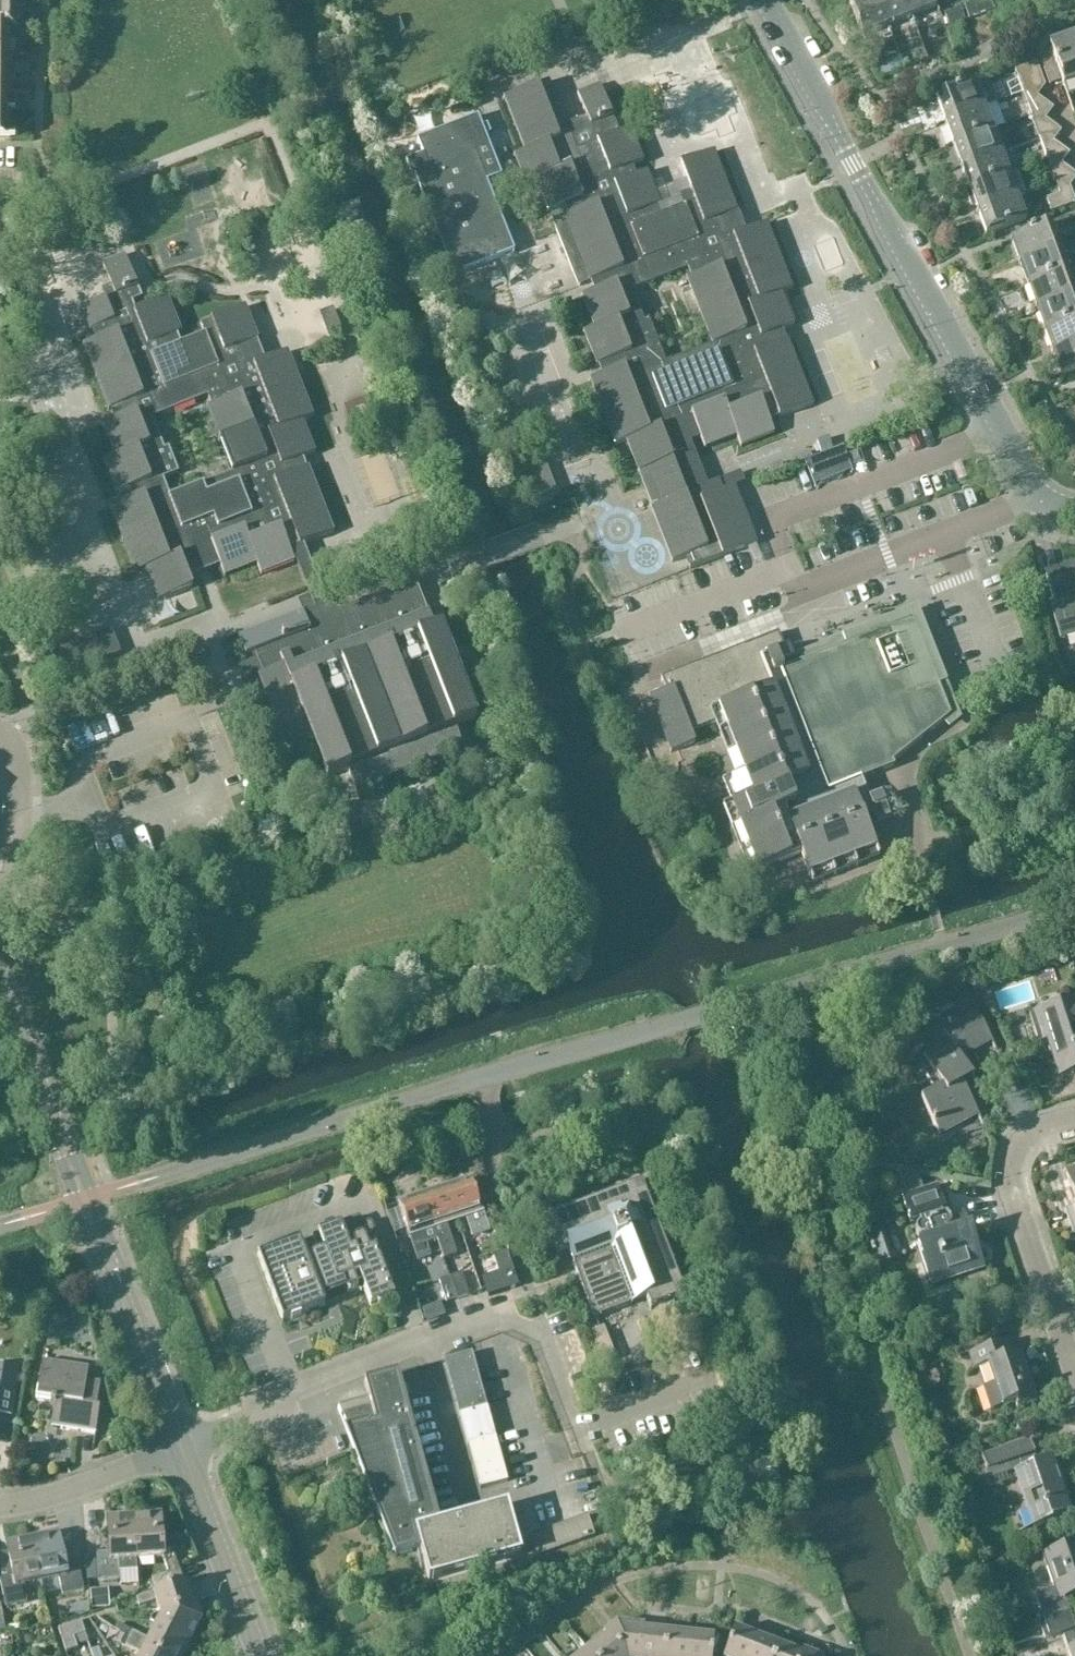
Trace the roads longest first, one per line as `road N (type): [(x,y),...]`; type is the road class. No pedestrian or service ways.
road 1 (residential): [(1074,494),(1039,491),(1010,457),(766,0)]
road 2 (tertiary): [(182,1450),(0,975)]
road 3 (residential): [(182,1450),(294,1390),(488,1314),(542,1342),(576,1428)]
road 4 (residential): [(1074,1382),(1018,1222),(1015,1172),(1032,1141),(1074,1126)]
road 5 (tertiary): [(259,1655),(182,1450)]
road 6 (residential): [(0,1508),(182,1450)]
road 7 (residential): [(0,894),(16,876),(12,732),(0,732)]

